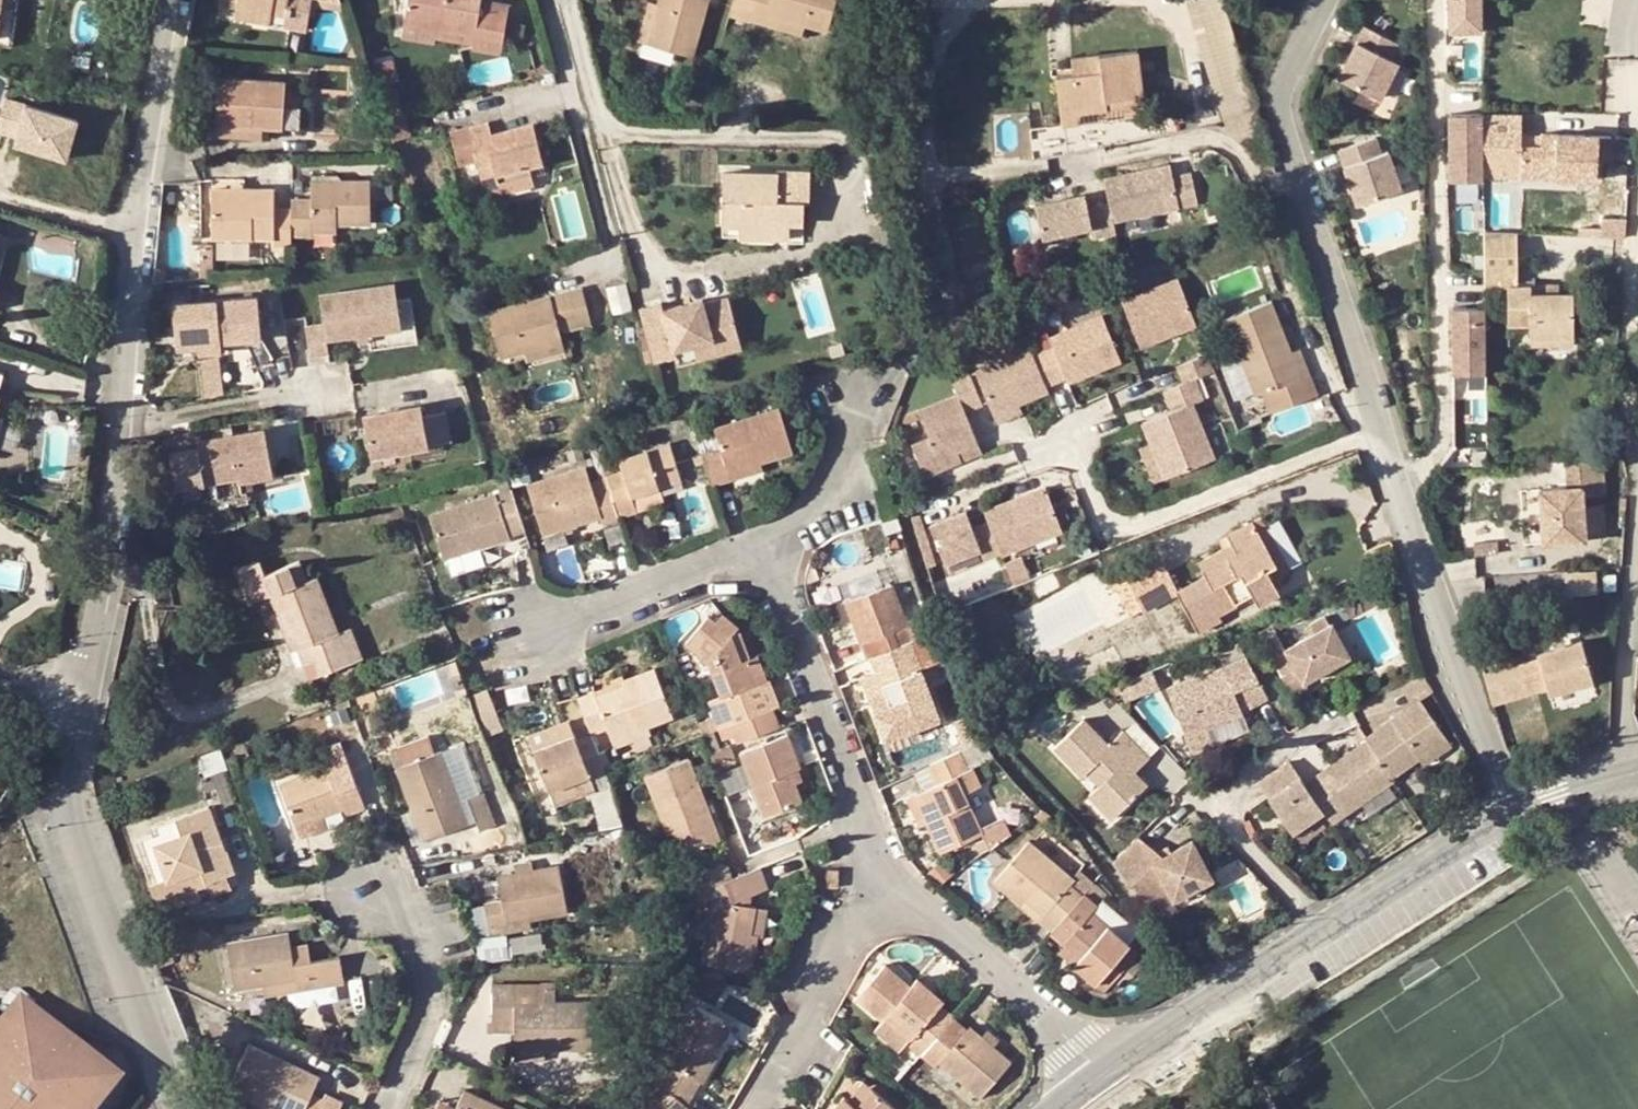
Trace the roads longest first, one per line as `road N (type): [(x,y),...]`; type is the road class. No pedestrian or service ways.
road 1 (residential): [(1319,0),(1288,87),(1288,136),(1460,692),(1514,810)]
road 2 (unclassified): [(164,0),(134,233),(107,560),(79,706)]
road 3 (unclassified): [(79,706),(67,770),(71,810),(174,1108)]
road 4 (residential): [(881,873),(765,543)]
road 5 (residential): [(1324,928),(1211,797),(1334,719)]
road 6 (residential): [(1103,1072),(979,939),(881,873)]
road 7 (unclassified): [(881,873),(755,1108)]
road 8 (unclassified): [(1103,1072),(1324,928)]
road 9 (unclassified): [(391,1108),(432,982),(422,930),(369,893)]
road 10 (residential): [(765,543),(539,624)]
road 11 (unclassified): [(1324,928),(1514,810)]
road 12 (residential): [(765,543),(831,495),(866,413)]
road 13 (unclassified): [(1514,810),(1637,770)]

